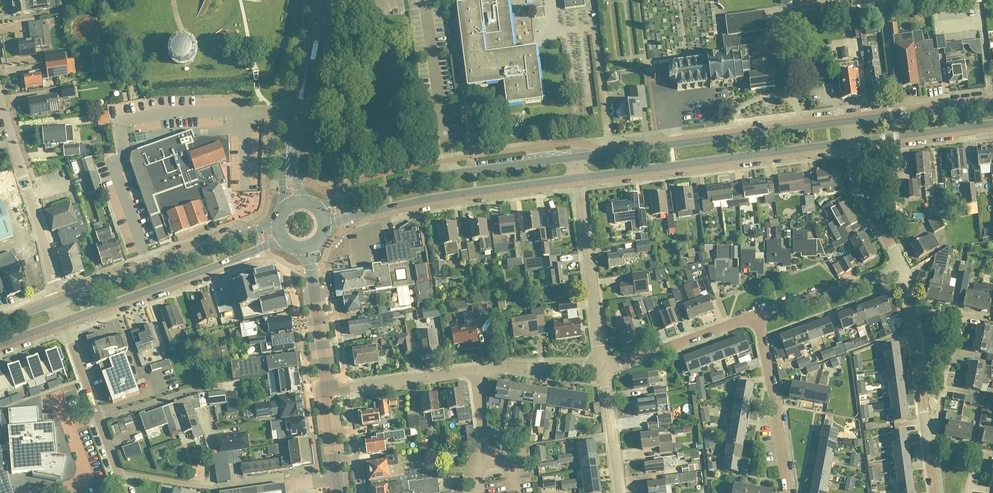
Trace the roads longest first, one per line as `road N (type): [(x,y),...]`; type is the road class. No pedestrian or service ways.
road 1 (tertiary): [(850,122),(572,157)]
road 2 (tertiary): [(576,182),(853,148)]
road 3 (tertiary): [(324,233),(337,221),(391,208),(576,182)]
road 4 (tertiary): [(572,157),(414,182),(319,211)]
road 5 (tertiary): [(276,221),(60,300)]
road 6 (tertiary): [(66,321),(280,243)]
road 7 (residential): [(60,300),(0,98)]
road 8 (residential): [(602,368),(576,182)]
road 9 (residential): [(908,305),(959,315),(928,446)]
road 10 (residential): [(124,492),(66,321)]
road 11 (residential): [(787,492),(757,315)]
road 12 (residential): [(602,368),(757,315)]
road 13 (residential): [(757,315),(903,270)]
road 14 (residential): [(326,390),(472,371)]
road 15 (tertiary): [(992,103),(850,122)]
road 16 (residential): [(928,446),(908,305)]
road 17 (residential): [(309,250),(326,390)]
road 18 (tertiary): [(853,148),(992,128)]
road 19 (residential): [(903,270),(859,194),(853,148)]
road 20 (residential): [(472,371),(602,368)]
road 21 (residential): [(619,492),(602,368)]

